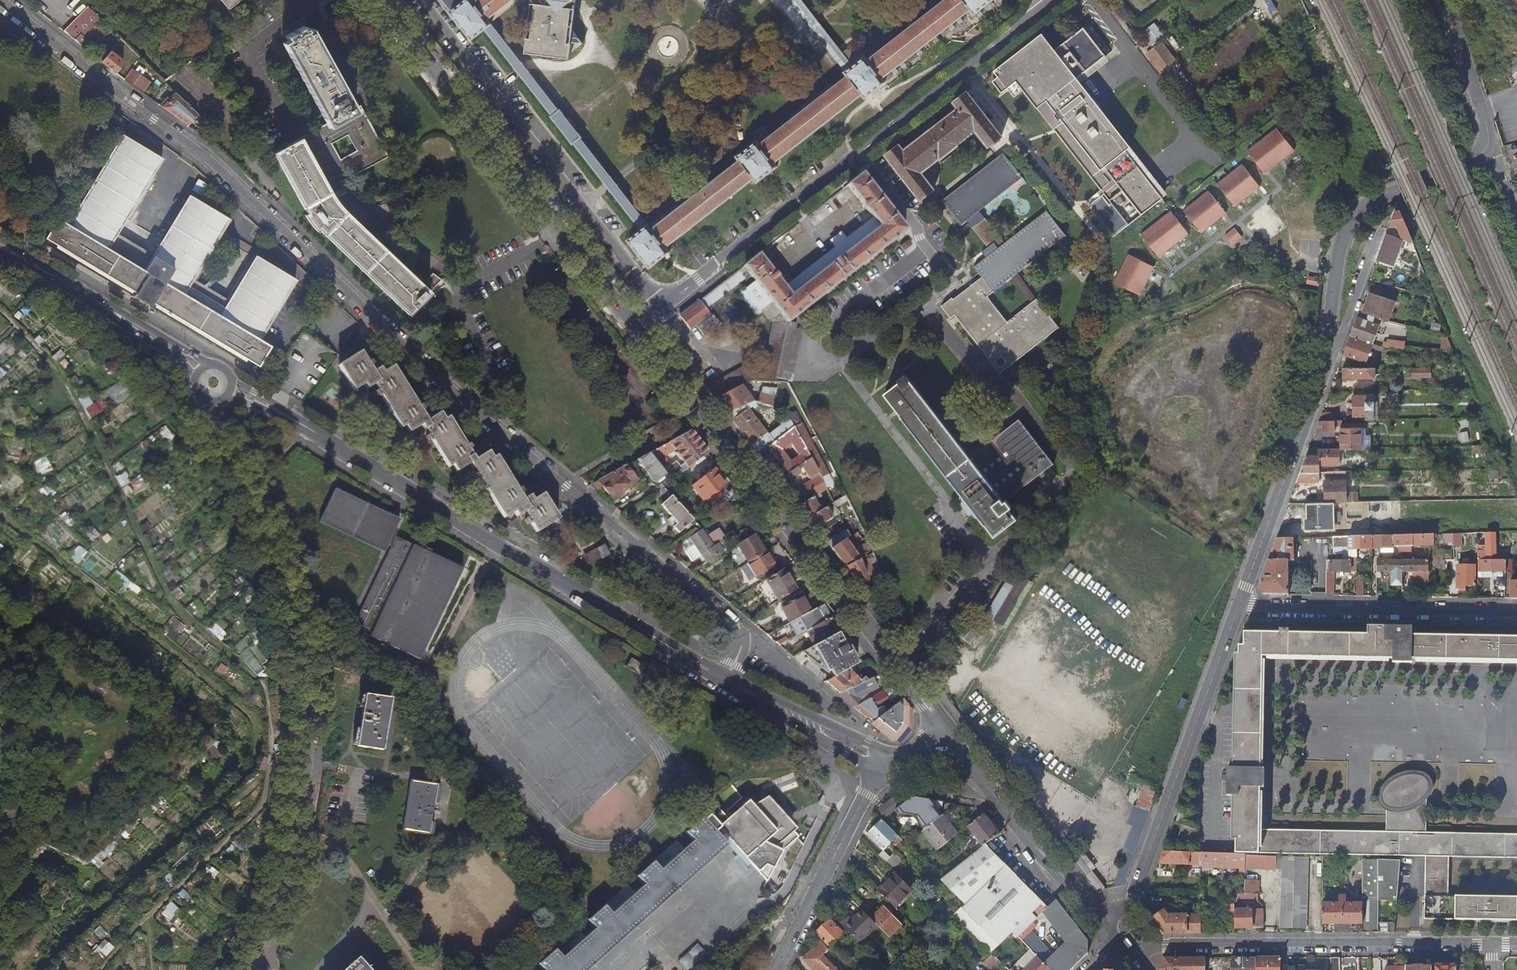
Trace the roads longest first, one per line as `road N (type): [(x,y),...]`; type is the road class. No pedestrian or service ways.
road 1 (residential): [(0,4),(215,164),(398,345),(735,625),(742,648),(727,680)]
road 2 (tertiary): [(379,0),(944,727)]
road 3 (track): [(0,309),(43,352),(91,428),(171,604),(253,676),(269,715),(261,808),(102,969)]
road 4 (track): [(0,513),(229,695),(260,739),(245,777),(81,924),(41,969)]
road 5 (residential): [(248,969),(302,761),(305,656),(279,563),(204,422),(204,405)]
road 6 (secondary): [(232,390),(301,422),(727,680)]
road 7 (residential): [(1494,148),(1374,205),(1339,239),(1321,379),(1238,604)]
road 8 (residential): [(1131,963),(1166,944),(1492,944)]
road 9 (residential): [(1238,604),(1133,898),(1102,925)]
road 10 (unclassified): [(1516,612),(1238,604)]
road 11 (secondary): [(944,727),(1102,925)]
road 12 (secondary): [(0,245),(203,370)]
road 13 (residential): [(880,774),(774,969)]
road 14 (secondary): [(899,758),(727,680)]
road 15 (secondary): [(727,680),(880,774)]
road 16 (unclassified): [(1448,0),(1494,148)]

